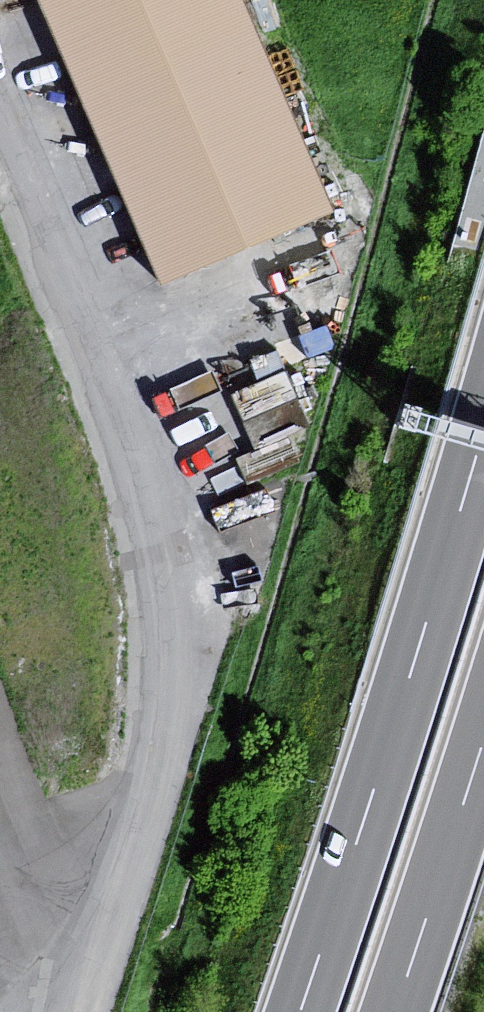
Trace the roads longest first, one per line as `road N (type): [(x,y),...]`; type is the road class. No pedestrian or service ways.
road 1 (unclassified): [(0,146),(167,546),(166,733),(105,914),(26,1011)]
road 2 (motorway): [(483,430),(300,1011)]
road 3 (motorway): [(395,1011),(483,739)]

